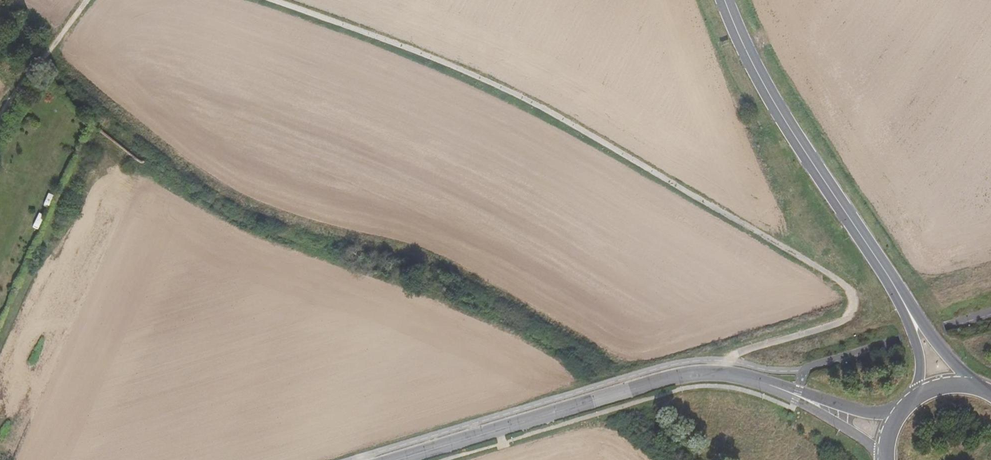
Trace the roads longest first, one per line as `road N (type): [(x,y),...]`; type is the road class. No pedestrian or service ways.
road 1 (track): [(265,0),(565,118),(842,280),(850,315),(731,354),(727,374)]
road 2 (unclassified): [(805,399),(745,377),(688,375),(398,459)]
road 3 (secondary): [(911,314),(768,92),(725,0)]
road 4 (track): [(0,122),(84,0)]

